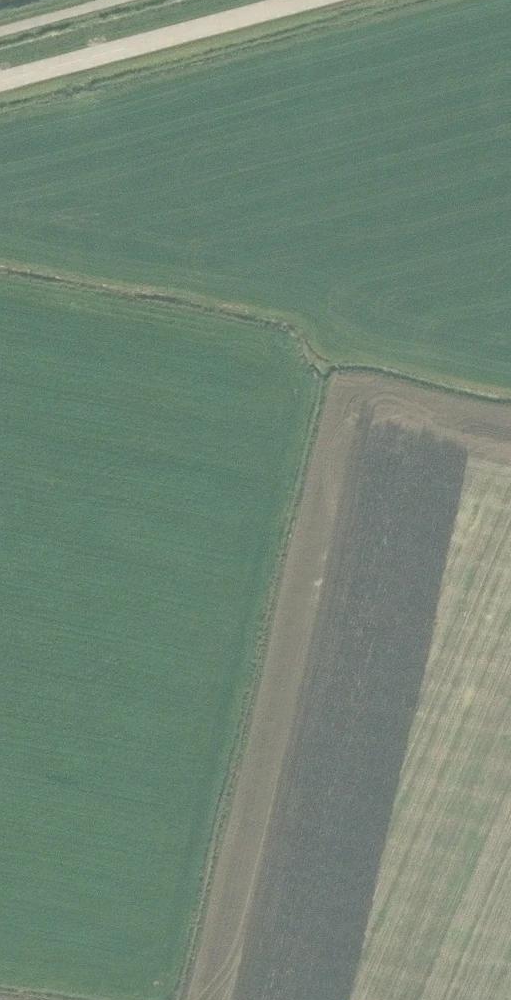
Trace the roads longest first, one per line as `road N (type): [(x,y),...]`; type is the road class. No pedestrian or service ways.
road 1 (tertiary): [(0,81),(300,0)]

